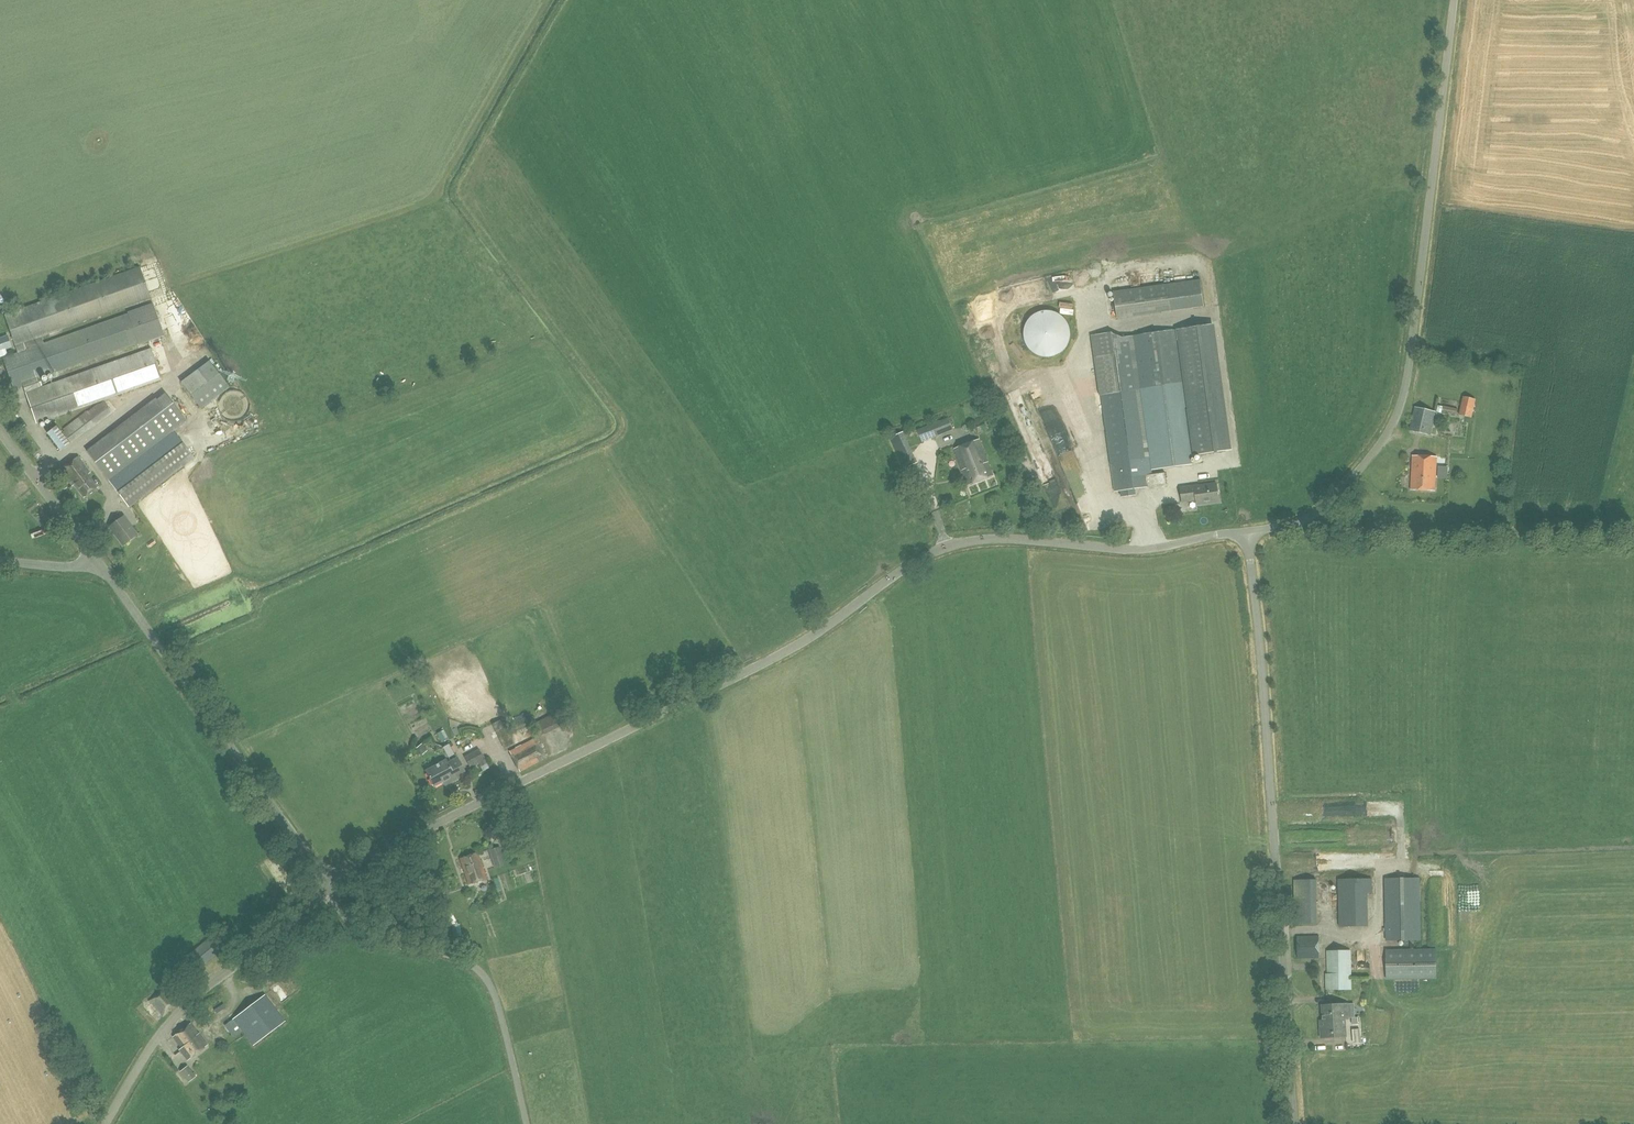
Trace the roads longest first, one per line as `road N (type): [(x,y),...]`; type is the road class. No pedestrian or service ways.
road 1 (unclassified): [(330,889),(385,849),(797,645),(942,547),(1019,538),(1136,550),(1247,531)]
road 2 (unclassified): [(1247,531),(1290,524),(1325,505),(1368,460),(1400,406),(1455,0)]
road 3 (unclassified): [(1297,1123),(1247,531)]
road 4 (unclassified): [(330,889),(100,565)]
road 5 (track): [(1633,533),(1333,532),(1290,524)]
road 6 (unclassified): [(330,889),(347,919),(371,936),(460,957),(485,976),(527,1123)]
road 7 (unclassified): [(105,1123),(187,1005),(330,889)]
road 8 (unclassified): [(100,565),(0,430)]

